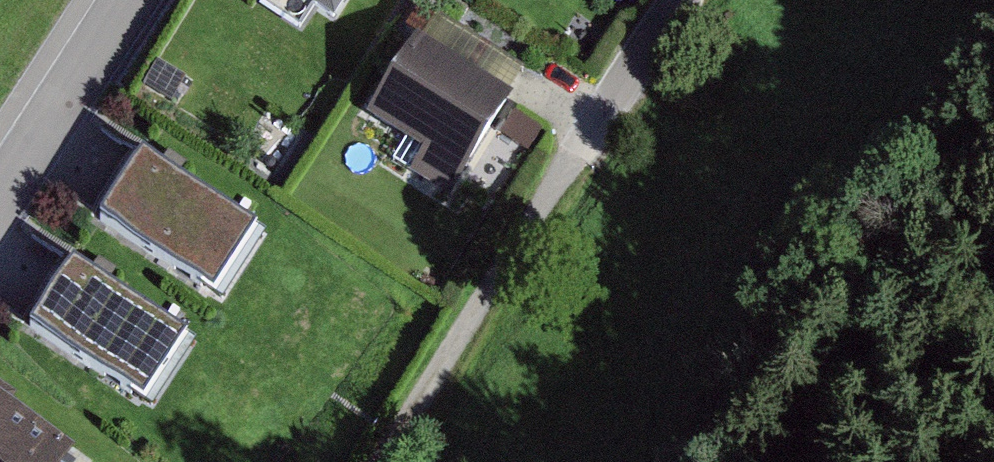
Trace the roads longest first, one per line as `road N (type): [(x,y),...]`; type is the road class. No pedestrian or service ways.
road 1 (track): [(586,151),(383,461)]
road 2 (residential): [(0,197),(129,0)]
road 3 (residential): [(696,0),(586,151)]

